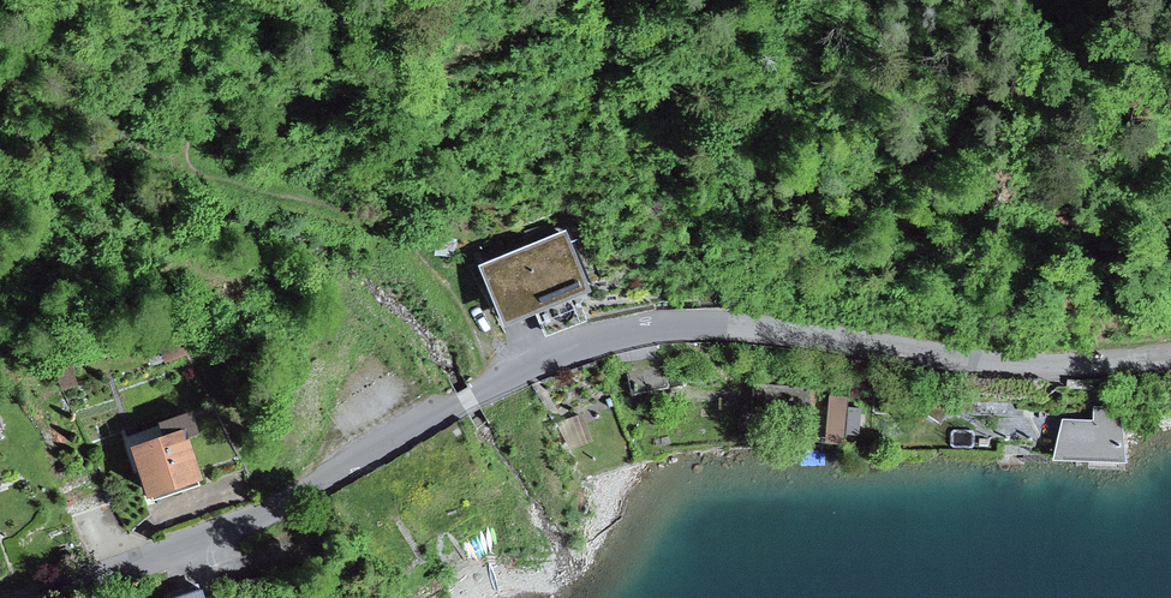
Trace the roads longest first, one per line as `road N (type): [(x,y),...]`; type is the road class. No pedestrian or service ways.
road 1 (unclassified): [(31,597),(209,540),(301,496),(508,373),(635,328),(809,334),(1006,365),(1170,357)]

